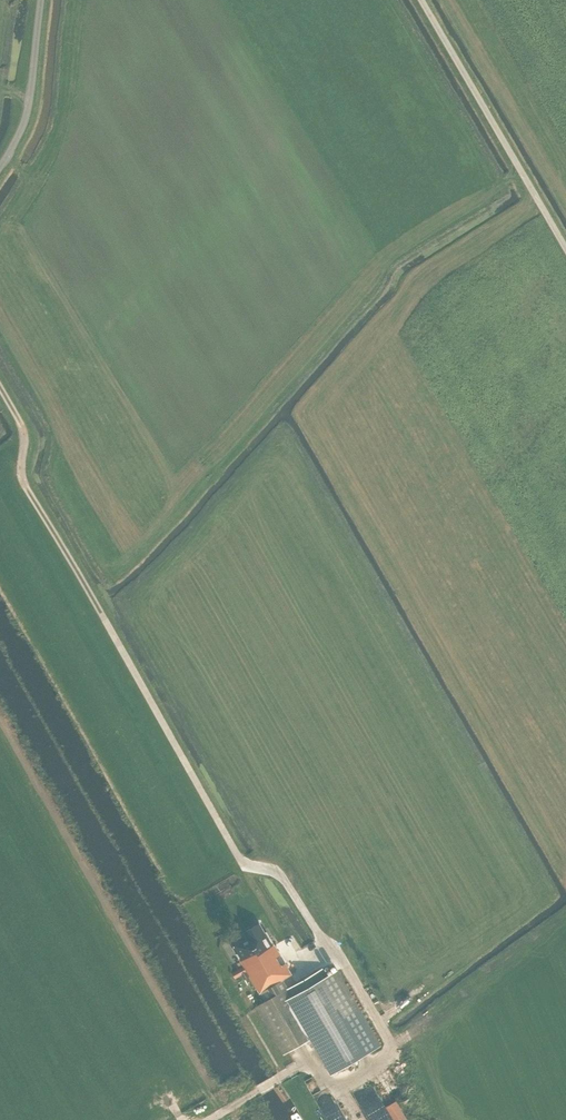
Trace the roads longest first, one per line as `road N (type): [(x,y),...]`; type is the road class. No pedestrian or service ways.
road 1 (track): [(0,384),(23,425),(22,473),(266,903)]
road 2 (unclassified): [(565,254),(418,0)]
road 3 (unclassified): [(0,167),(23,123),(40,0)]

